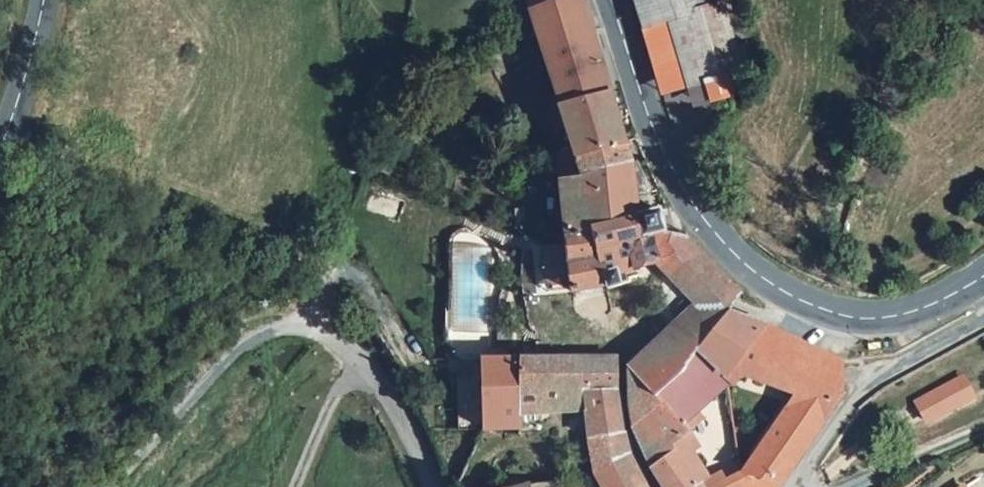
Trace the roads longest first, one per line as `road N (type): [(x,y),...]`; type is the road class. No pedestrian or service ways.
road 1 (secondary): [(983,279),(913,313),(853,317),(789,295),(730,248),(687,194),(655,129),(613,0)]
road 2 (residential): [(119,486),(241,350),(300,327),(332,341),(383,391),(431,486)]
road 3 (residential): [(804,486),(859,386),(983,324)]
road 4 (track): [(983,427),(847,486)]
road 5 (secondary): [(40,0),(0,142)]

